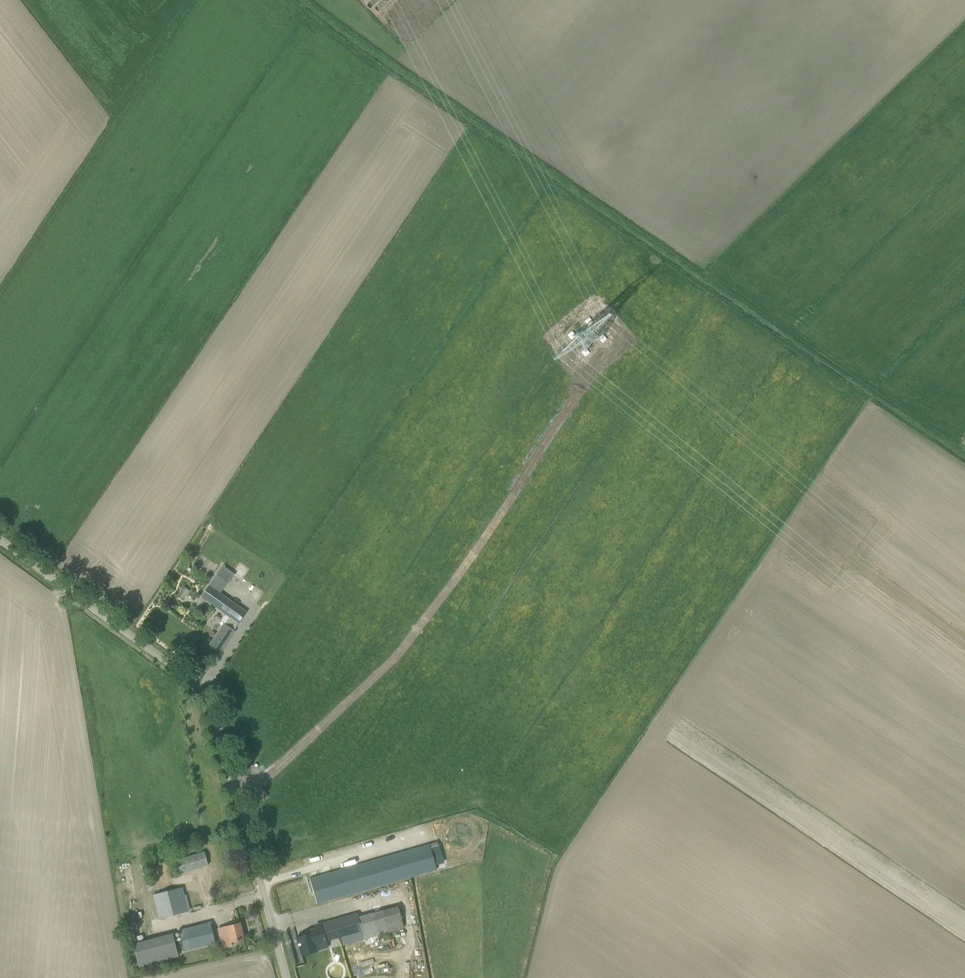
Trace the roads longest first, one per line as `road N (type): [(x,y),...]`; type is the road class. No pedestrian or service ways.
road 1 (unclassified): [(285,977),(209,706),(195,684),(0,539)]

